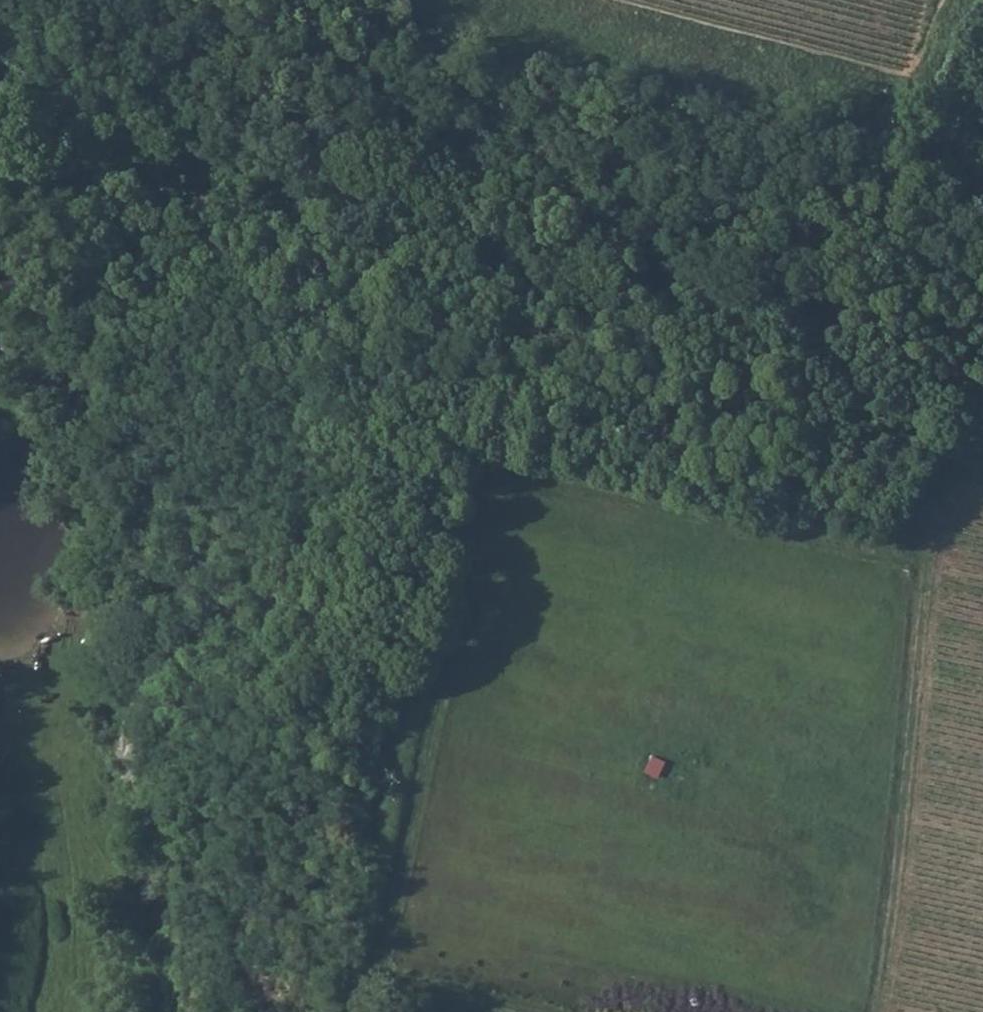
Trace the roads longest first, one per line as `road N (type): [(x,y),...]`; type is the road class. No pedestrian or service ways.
road 1 (track): [(878,1011),(929,546),(956,494),(982,488)]
road 2 (track): [(620,0),(888,69),(929,0)]

